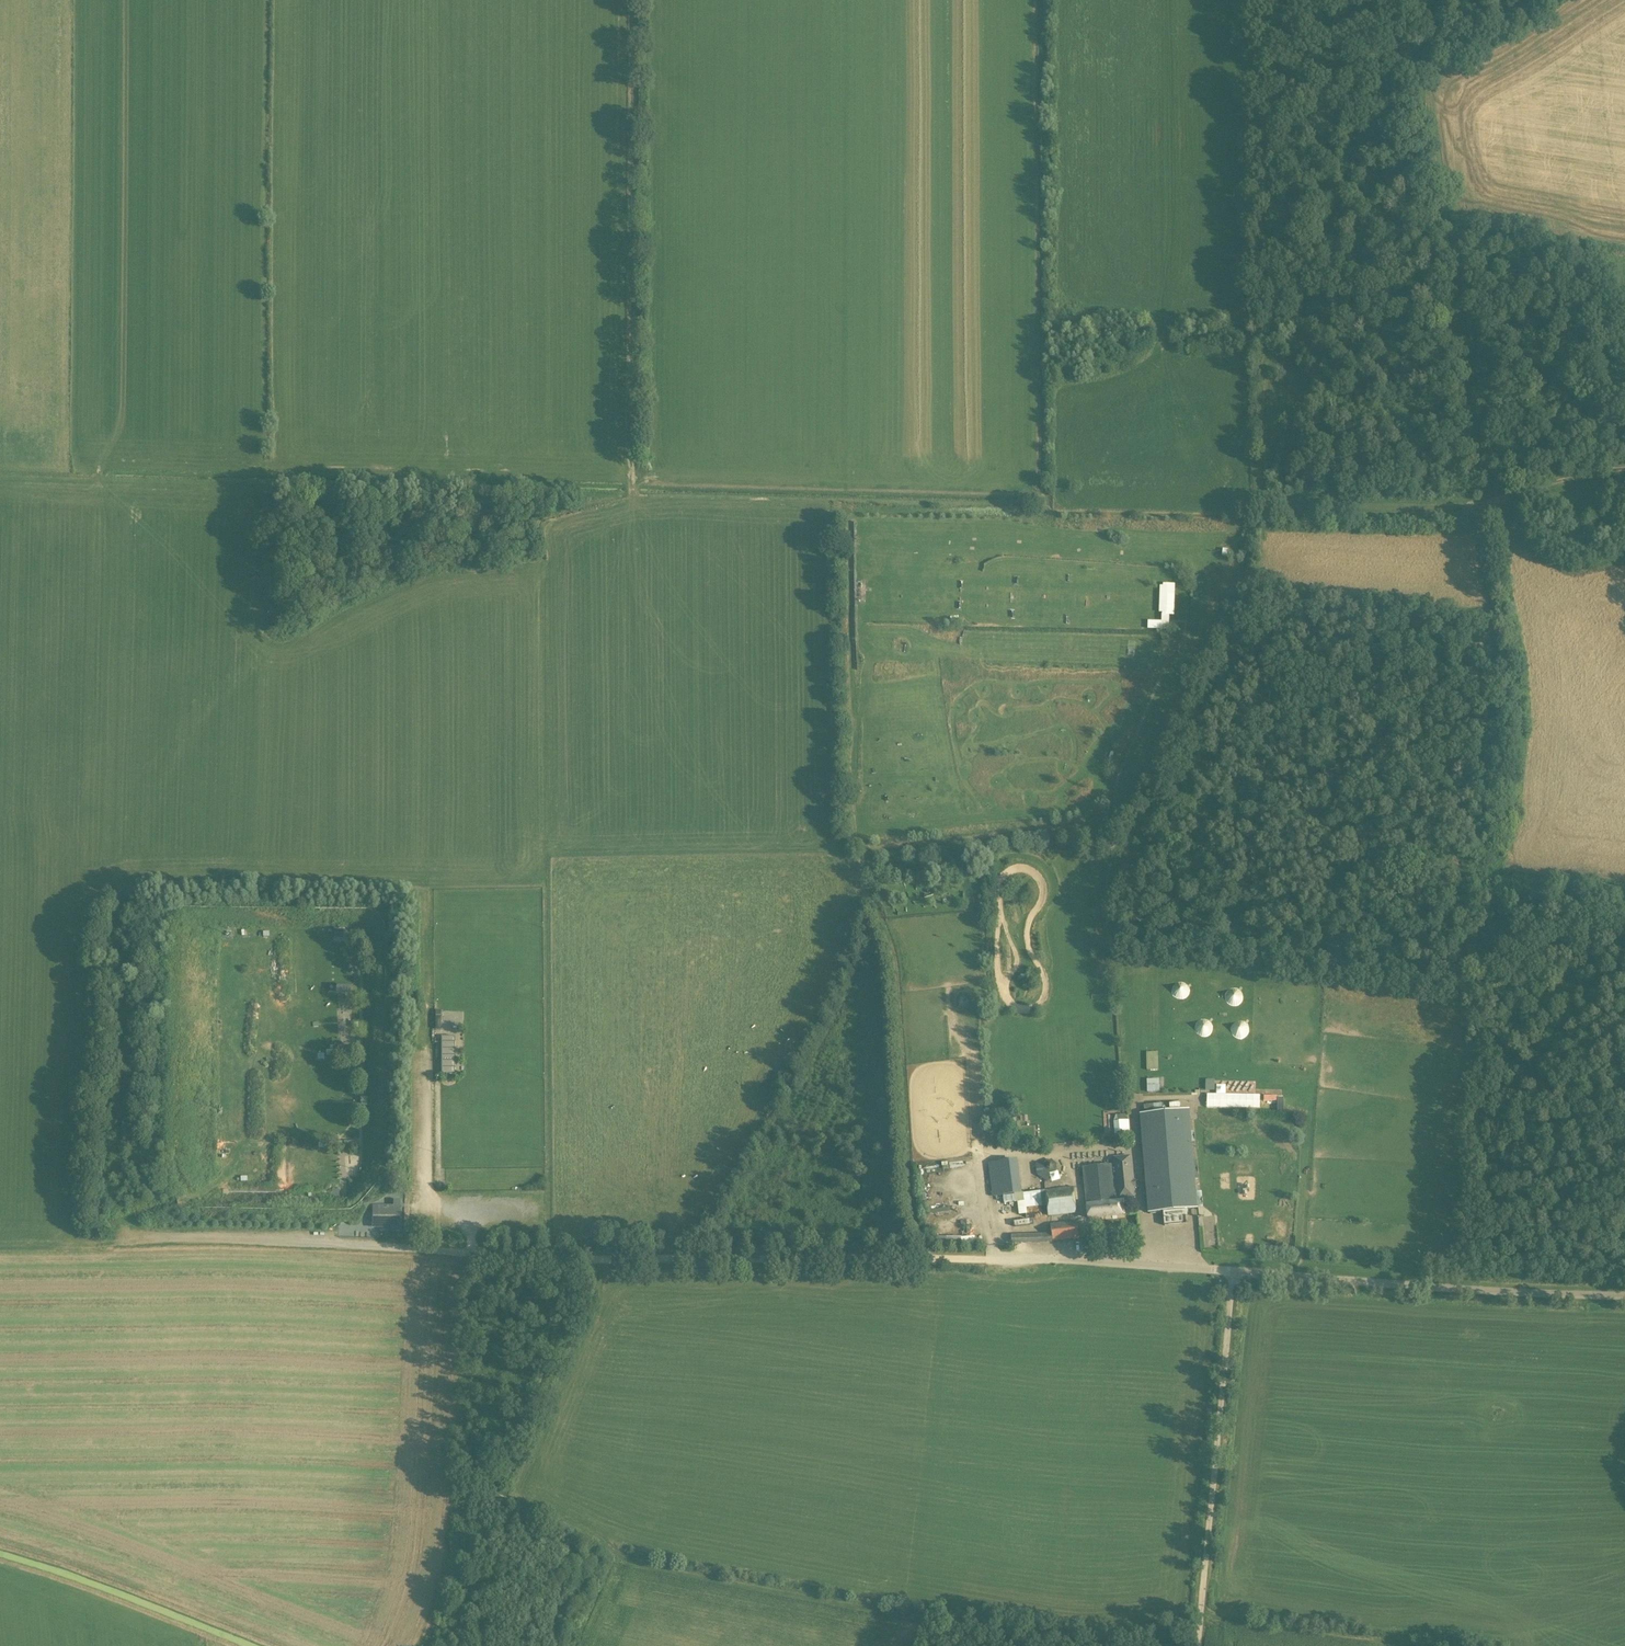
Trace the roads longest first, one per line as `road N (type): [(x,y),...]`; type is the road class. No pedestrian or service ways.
road 1 (track): [(543,552),(552,1256)]
road 2 (track): [(632,0),(630,496)]
road 3 (unclassified): [(1151,1267),(1624,1296)]
road 4 (track): [(695,1256),(924,1253),(1151,1267)]
road 5 (track): [(113,1238),(566,1256)]
road 6 (track): [(695,1256),(849,964),(865,886)]
road 7 (track): [(924,1253),(907,1172),(895,968),(865,886)]
road 8 (track): [(1234,1272),(1200,1614)]
road 9 (track): [(1483,507),(1473,516),(1272,514)]
road 10 (track): [(1450,0),(1440,111),(1449,204)]
road 11 (track): [(566,1256),(695,1256)]
road 12 (track): [(1624,472),(1499,497)]

